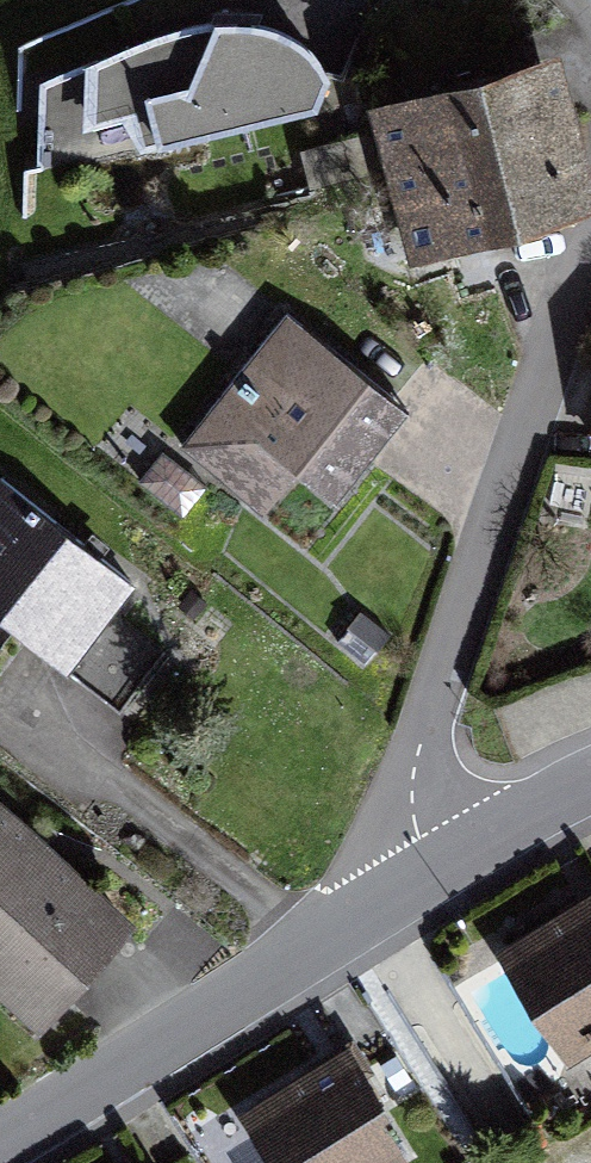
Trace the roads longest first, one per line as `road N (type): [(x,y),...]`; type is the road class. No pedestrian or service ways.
road 1 (residential): [(434,869),(432,732),(562,318),(590,254)]
road 2 (residential): [(0,1152),(434,869)]
road 3 (residential): [(434,869),(590,772)]

